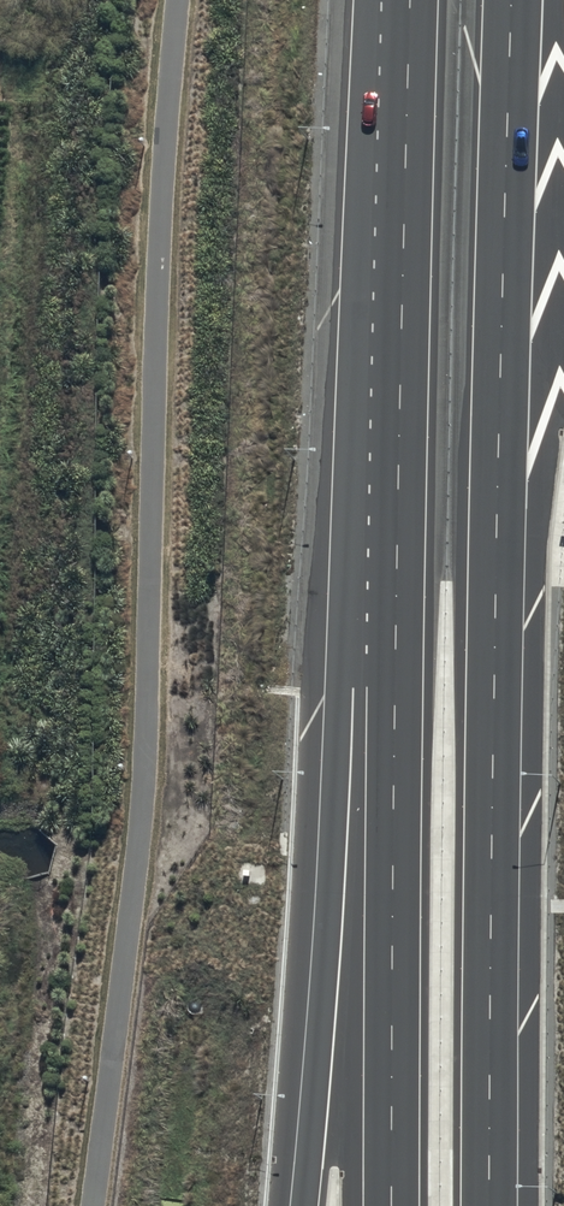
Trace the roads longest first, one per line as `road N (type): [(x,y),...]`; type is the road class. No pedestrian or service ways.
road 1 (motorway): [(304,1205),(398,0)]
road 2 (motorway): [(511,0),(488,1205)]
road 3 (motorway): [(391,1205),(410,0)]

